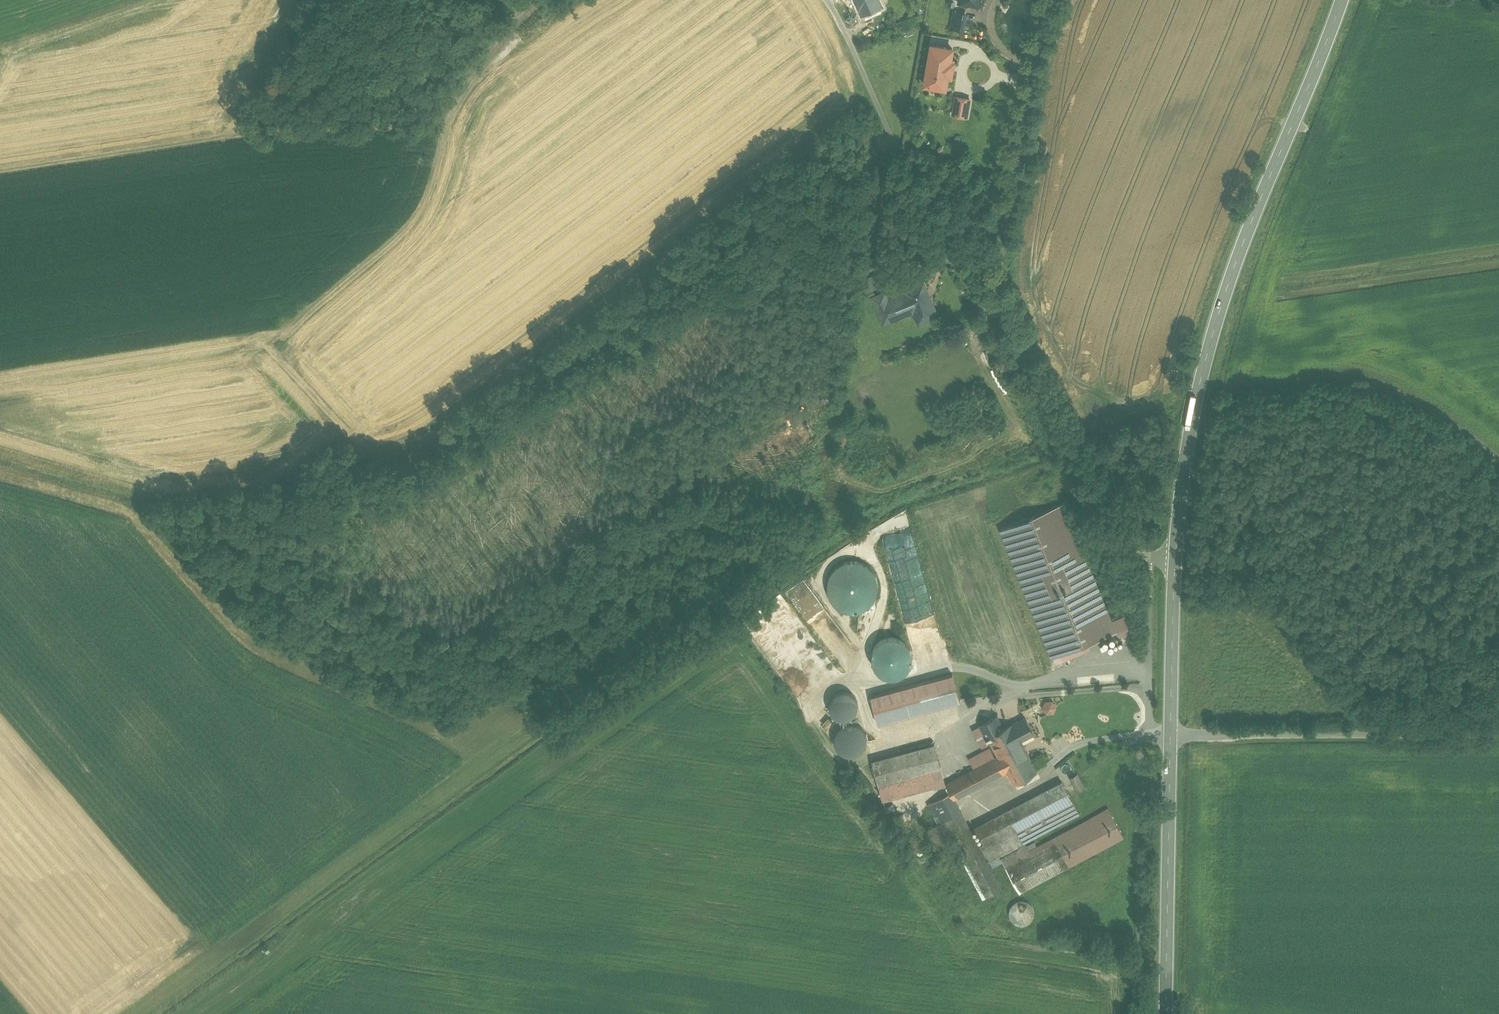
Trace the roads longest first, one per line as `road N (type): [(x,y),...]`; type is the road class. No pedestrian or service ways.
road 1 (unclassified): [(1175,556),(1133,551),(1104,529),(1001,304),(1001,245),(1048,0)]
road 2 (secondary): [(1175,556),(1191,425),(1217,318),(1341,0)]
road 3 (track): [(446,127),(276,128),(0,172)]
road 4 (track): [(530,0),(460,83),(424,208),(275,346)]
road 5 (unclassified): [(1171,732),(1498,732)]
road 6 (secondary): [(1166,1013),(1171,732)]
road 7 (secondary): [(1171,732),(1175,556)]

